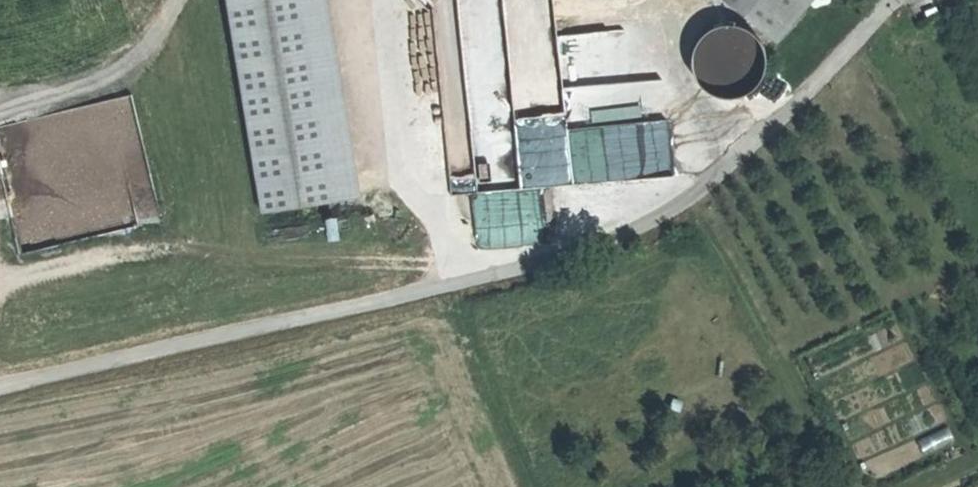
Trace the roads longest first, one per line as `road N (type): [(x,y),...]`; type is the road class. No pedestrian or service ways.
road 1 (track): [(893,0),(782,110),(646,225),(497,278),(0,389)]

